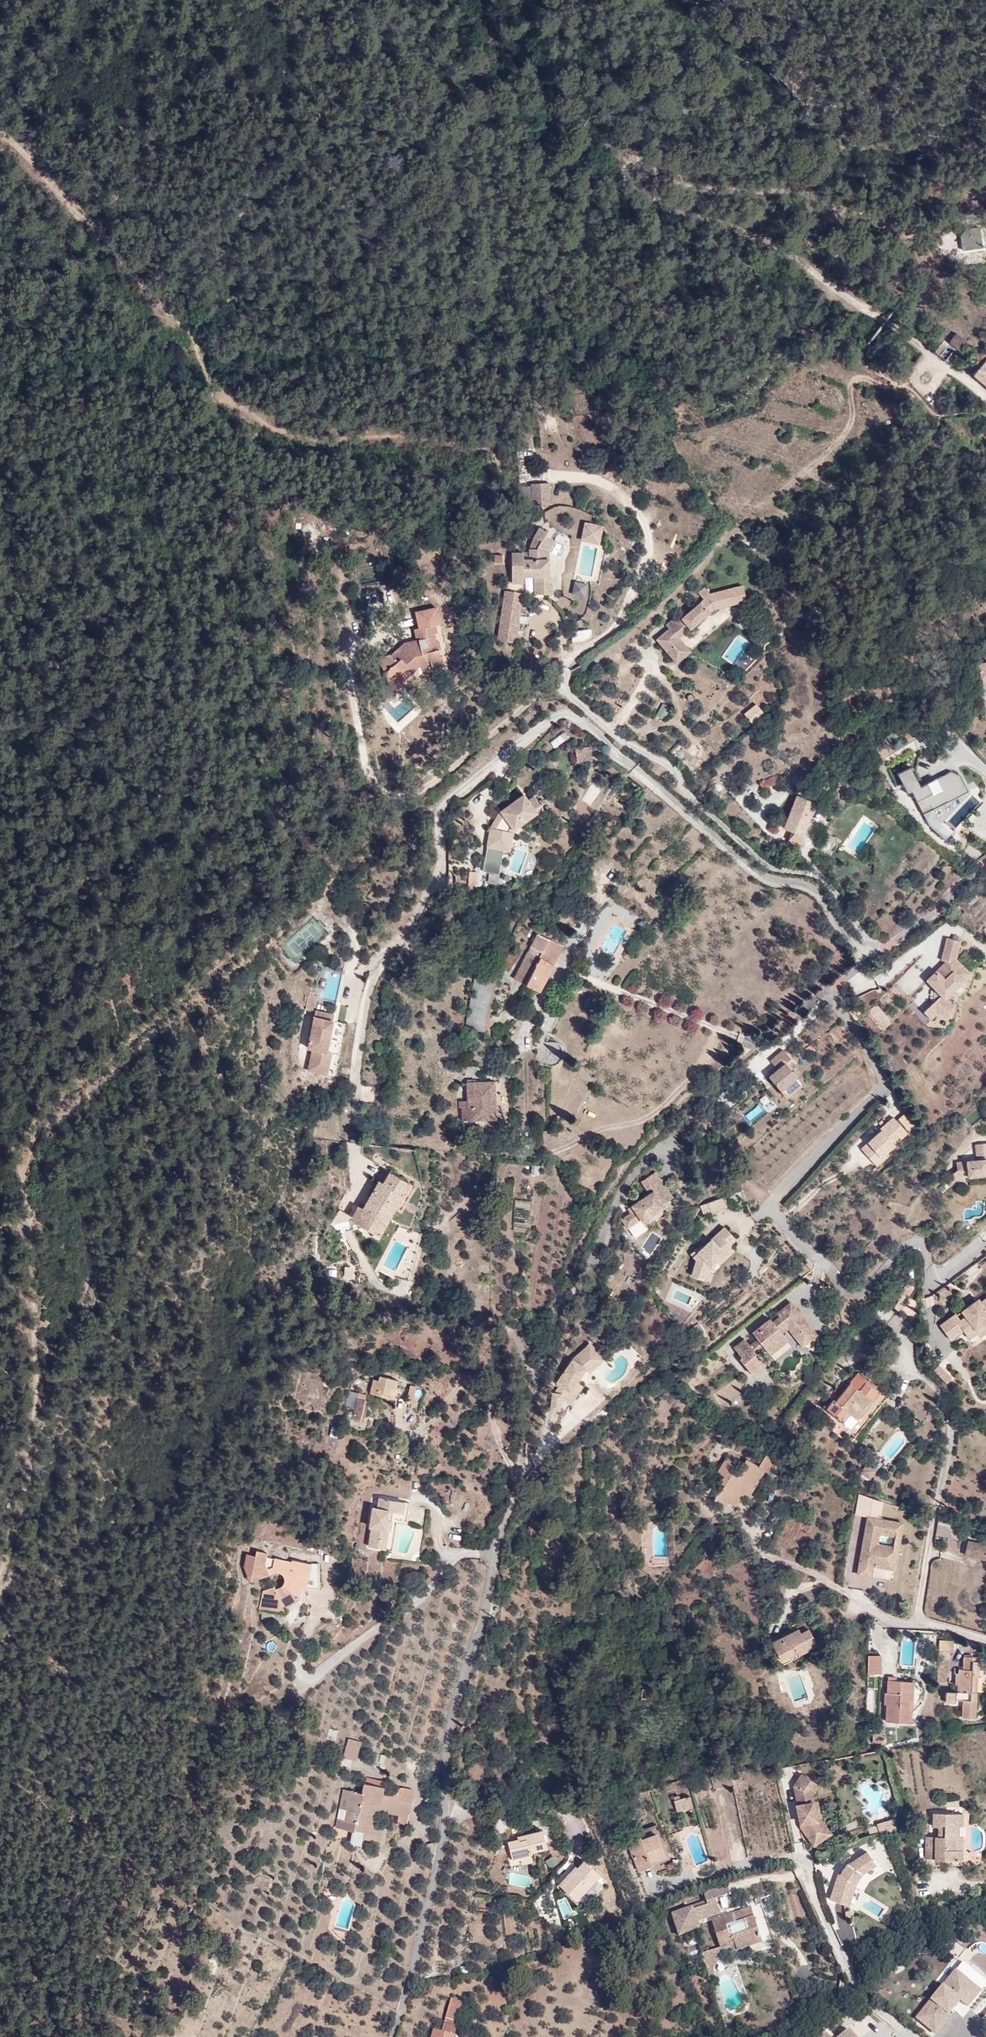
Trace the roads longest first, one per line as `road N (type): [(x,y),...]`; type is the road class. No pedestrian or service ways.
road 1 (residential): [(553,1317),(459,1690),(438,1863),(390,2036)]
road 2 (track): [(925,353),(766,241),(671,208),(624,169),(626,153),(670,176),(812,196),(929,242)]
road 3 (track): [(23,1177),(40,1357),(34,1447),(0,1574)]
road 4 (track): [(215,388),(180,329),(0,128)]
road 5 (residential): [(690,1883),(803,1855),(856,1989),(907,2034)]
road 6 (track): [(492,458),(437,441),(317,435),(253,421),(215,388)]
road 7 (residential): [(985,869),(755,1042)]
road 8 (residential): [(915,1623),(938,1499)]

